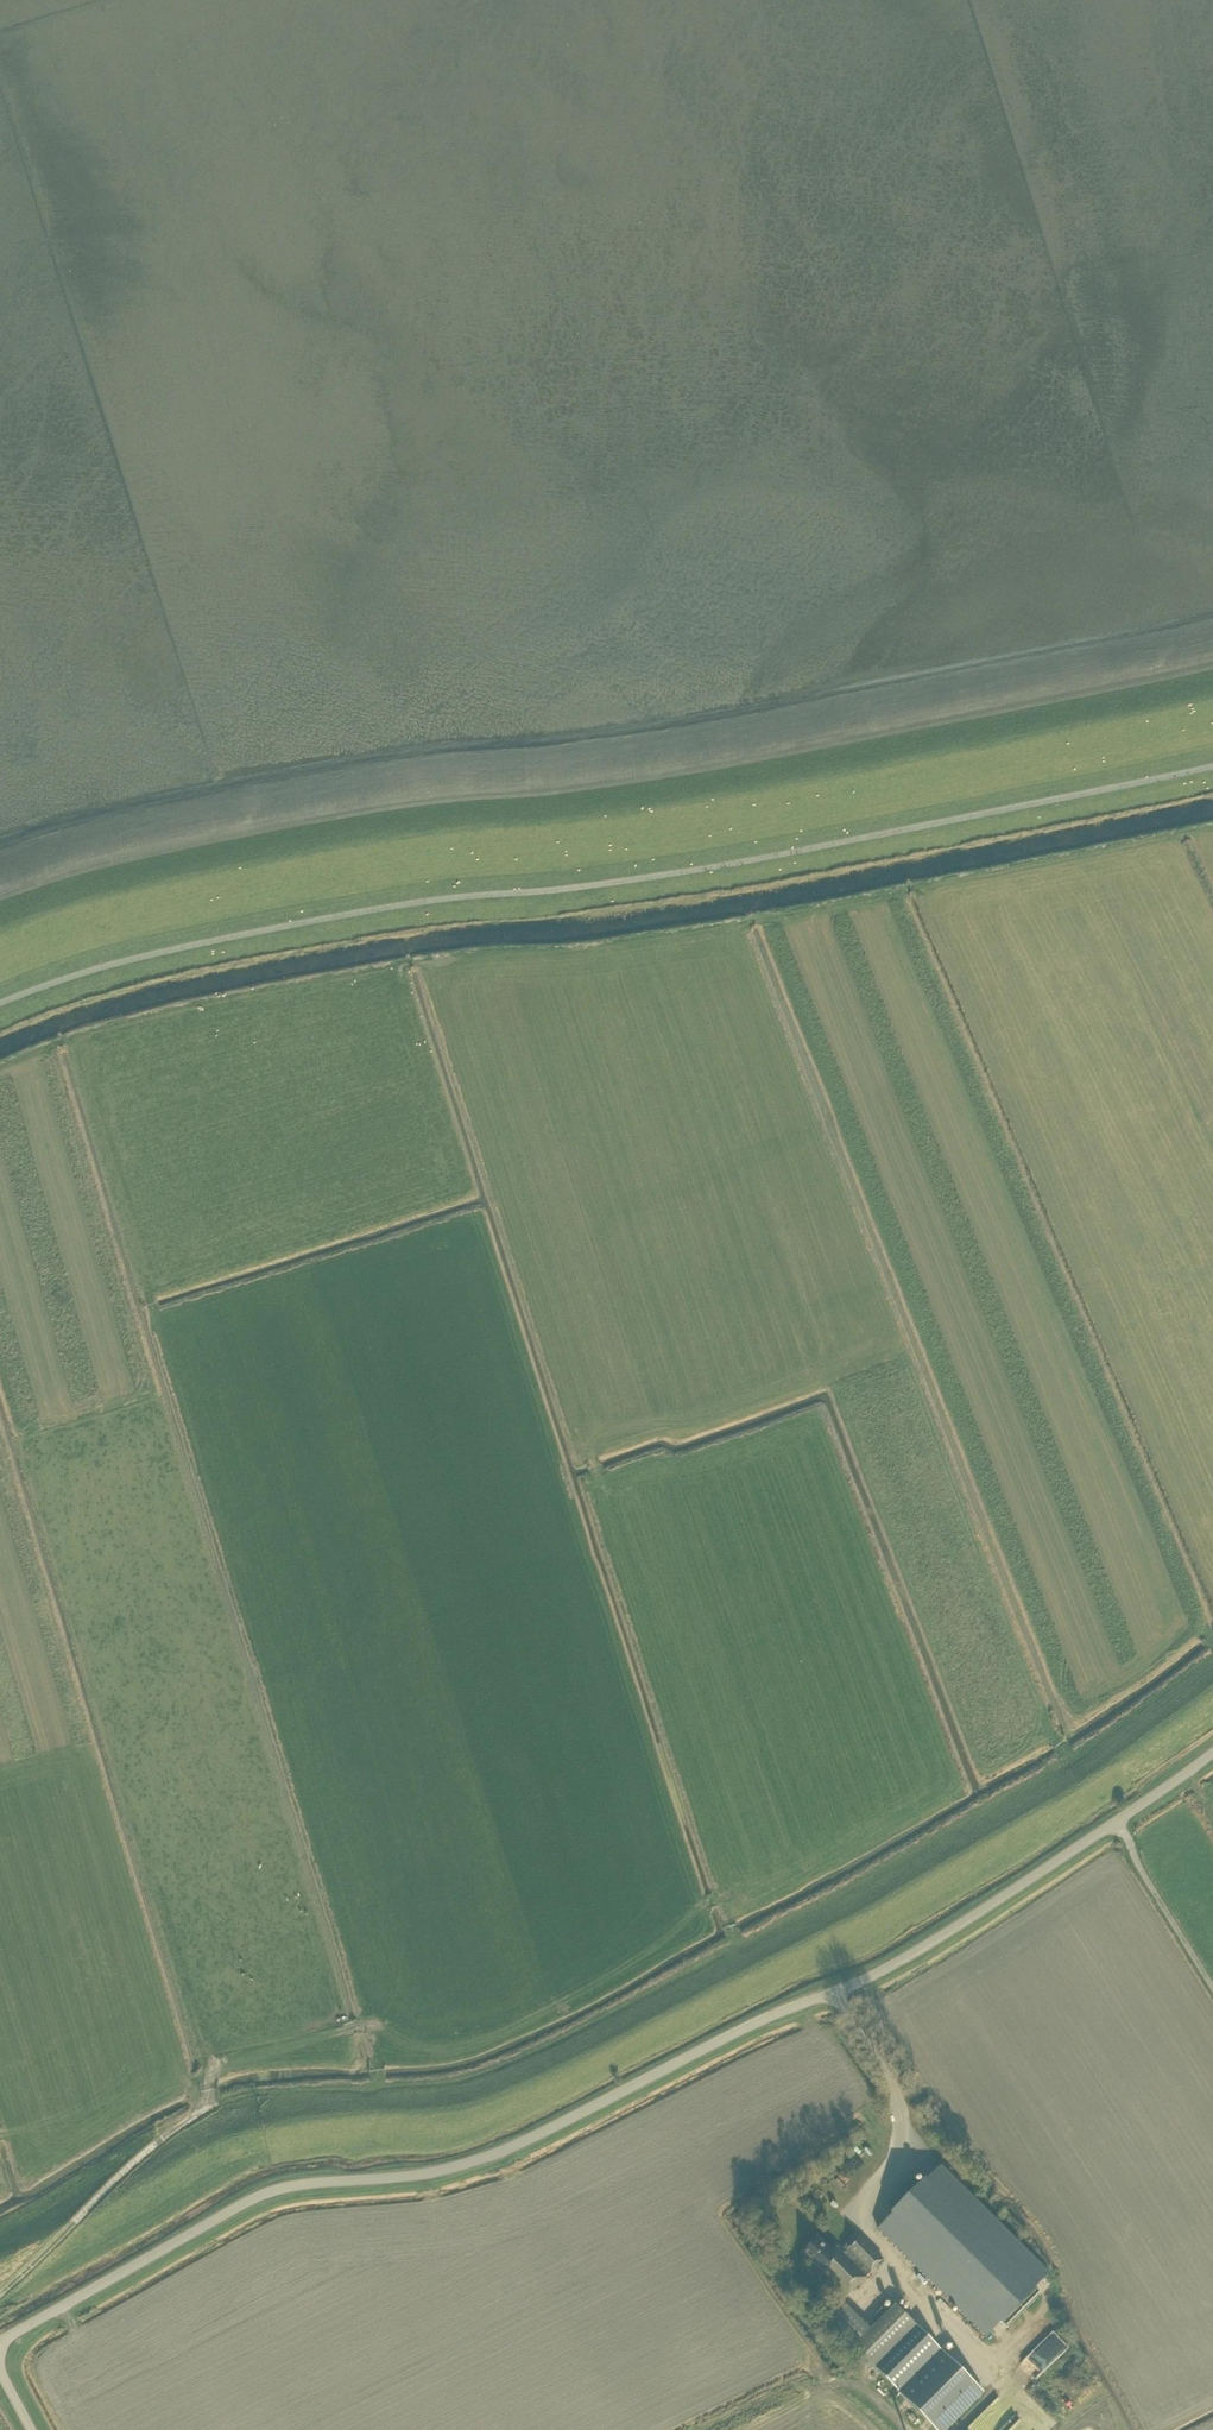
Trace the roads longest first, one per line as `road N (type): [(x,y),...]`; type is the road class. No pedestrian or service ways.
road 1 (unclassified): [(0,2340),(251,2199),(297,2184),(431,2171),(502,2151),(743,2028),(869,1978),(1212,1751)]

